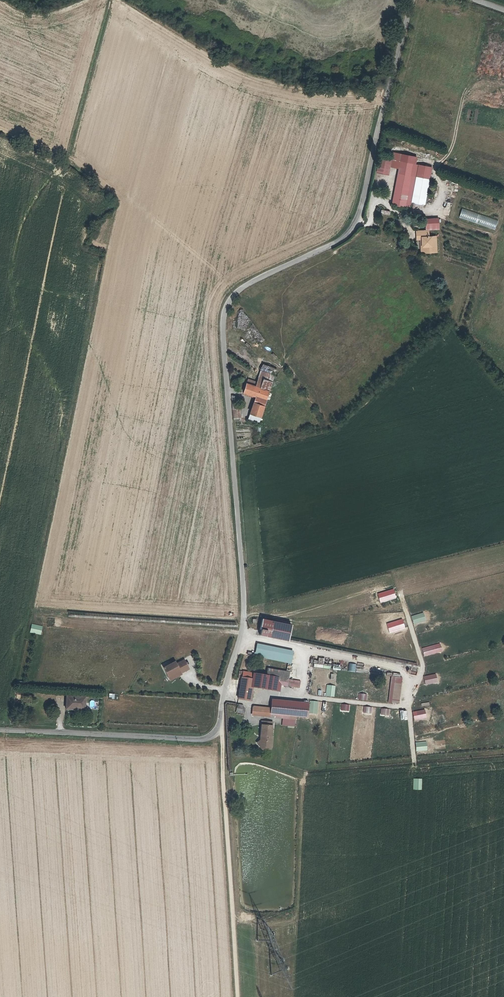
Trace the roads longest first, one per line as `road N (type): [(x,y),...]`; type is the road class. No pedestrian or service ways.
road 1 (unclassified): [(0,732),(202,741),(220,731),(246,605),(225,311),(238,289),(336,244),(360,215),(414,0)]
road 2 (track): [(238,996),(220,731)]
road 3 (track): [(241,638),(406,671),(406,706),(391,707)]

